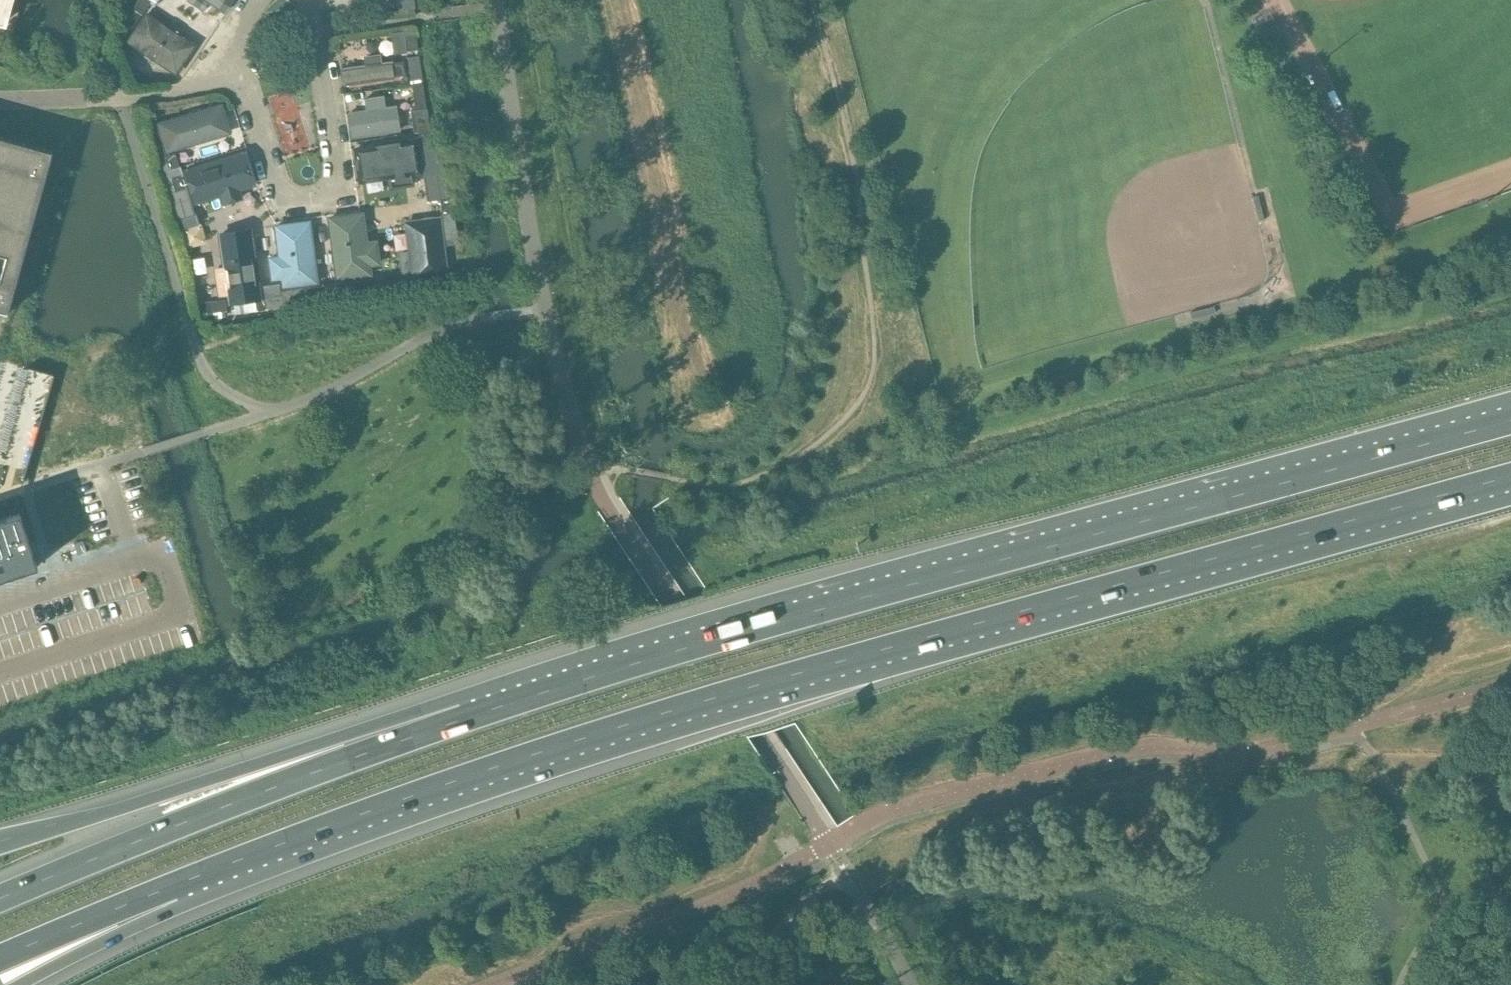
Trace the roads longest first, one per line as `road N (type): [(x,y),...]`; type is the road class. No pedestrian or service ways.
road 1 (trunk): [(168,889),(564,745),(1510,477)]
road 2 (trunk): [(1510,420),(741,633),(452,723)]
road 3 (trunk): [(452,723),(0,902)]
road 4 (trunk): [(452,723),(317,748),(0,845)]
road 5 (residential): [(222,63),(240,85),(282,200),(335,188),(317,30)]
road 6 (residential): [(0,99),(190,89),(222,63)]
road 7 (trunk): [(0,966),(168,889)]
road 8 (trunk): [(26,984),(129,930),(168,889)]

